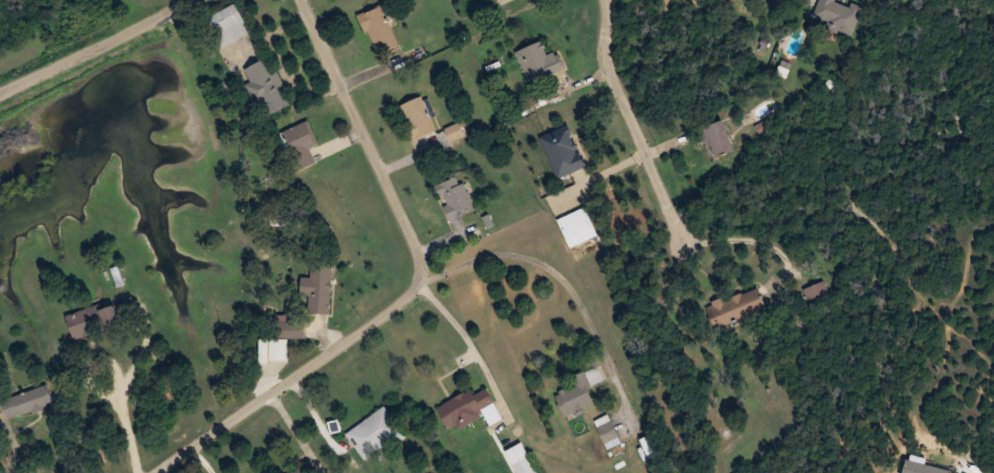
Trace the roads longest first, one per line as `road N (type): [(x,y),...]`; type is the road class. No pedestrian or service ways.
road 1 (residential): [(306,0),(428,266),(367,330),(163,472)]
road 2 (residential): [(596,0),(683,244)]
road 3 (residential): [(0,90),(177,0)]

